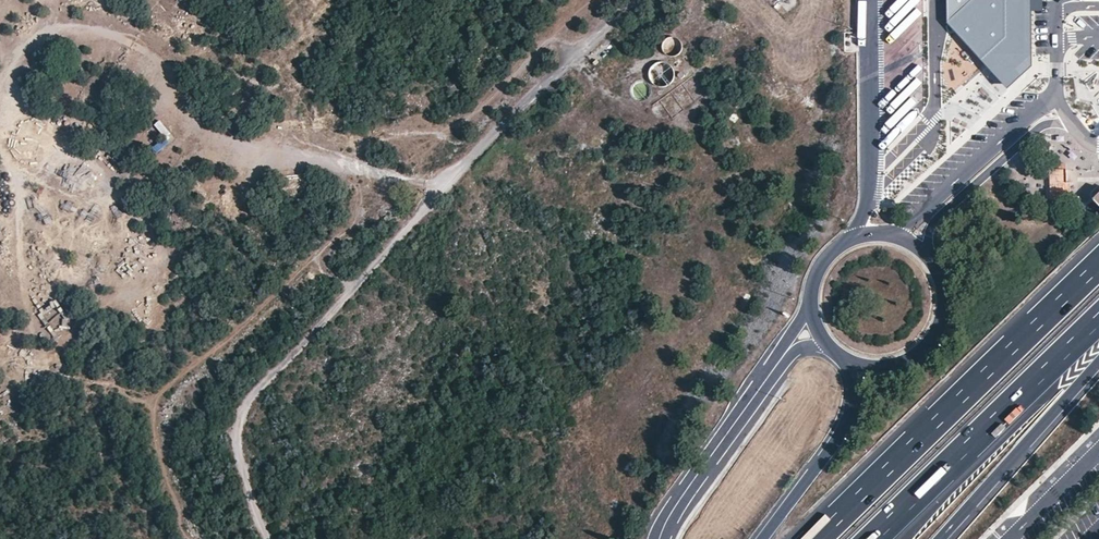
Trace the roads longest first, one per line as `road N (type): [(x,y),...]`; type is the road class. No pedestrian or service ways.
road 1 (unclassified): [(628,0),(471,151),(247,397),(238,459),(267,538)]
road 2 (track): [(0,90),(6,66),(27,46),(47,32),(80,31),(123,42),(154,61),(203,124),(237,146),(441,186)]
road 3 (motorway): [(1098,265),(817,538)]
road 4 (motorway): [(871,538),(1098,319)]
road 5 (motorway): [(940,538),(1098,362)]
road 6 (motorway): [(841,349),(857,376),(852,421),(763,538)]

